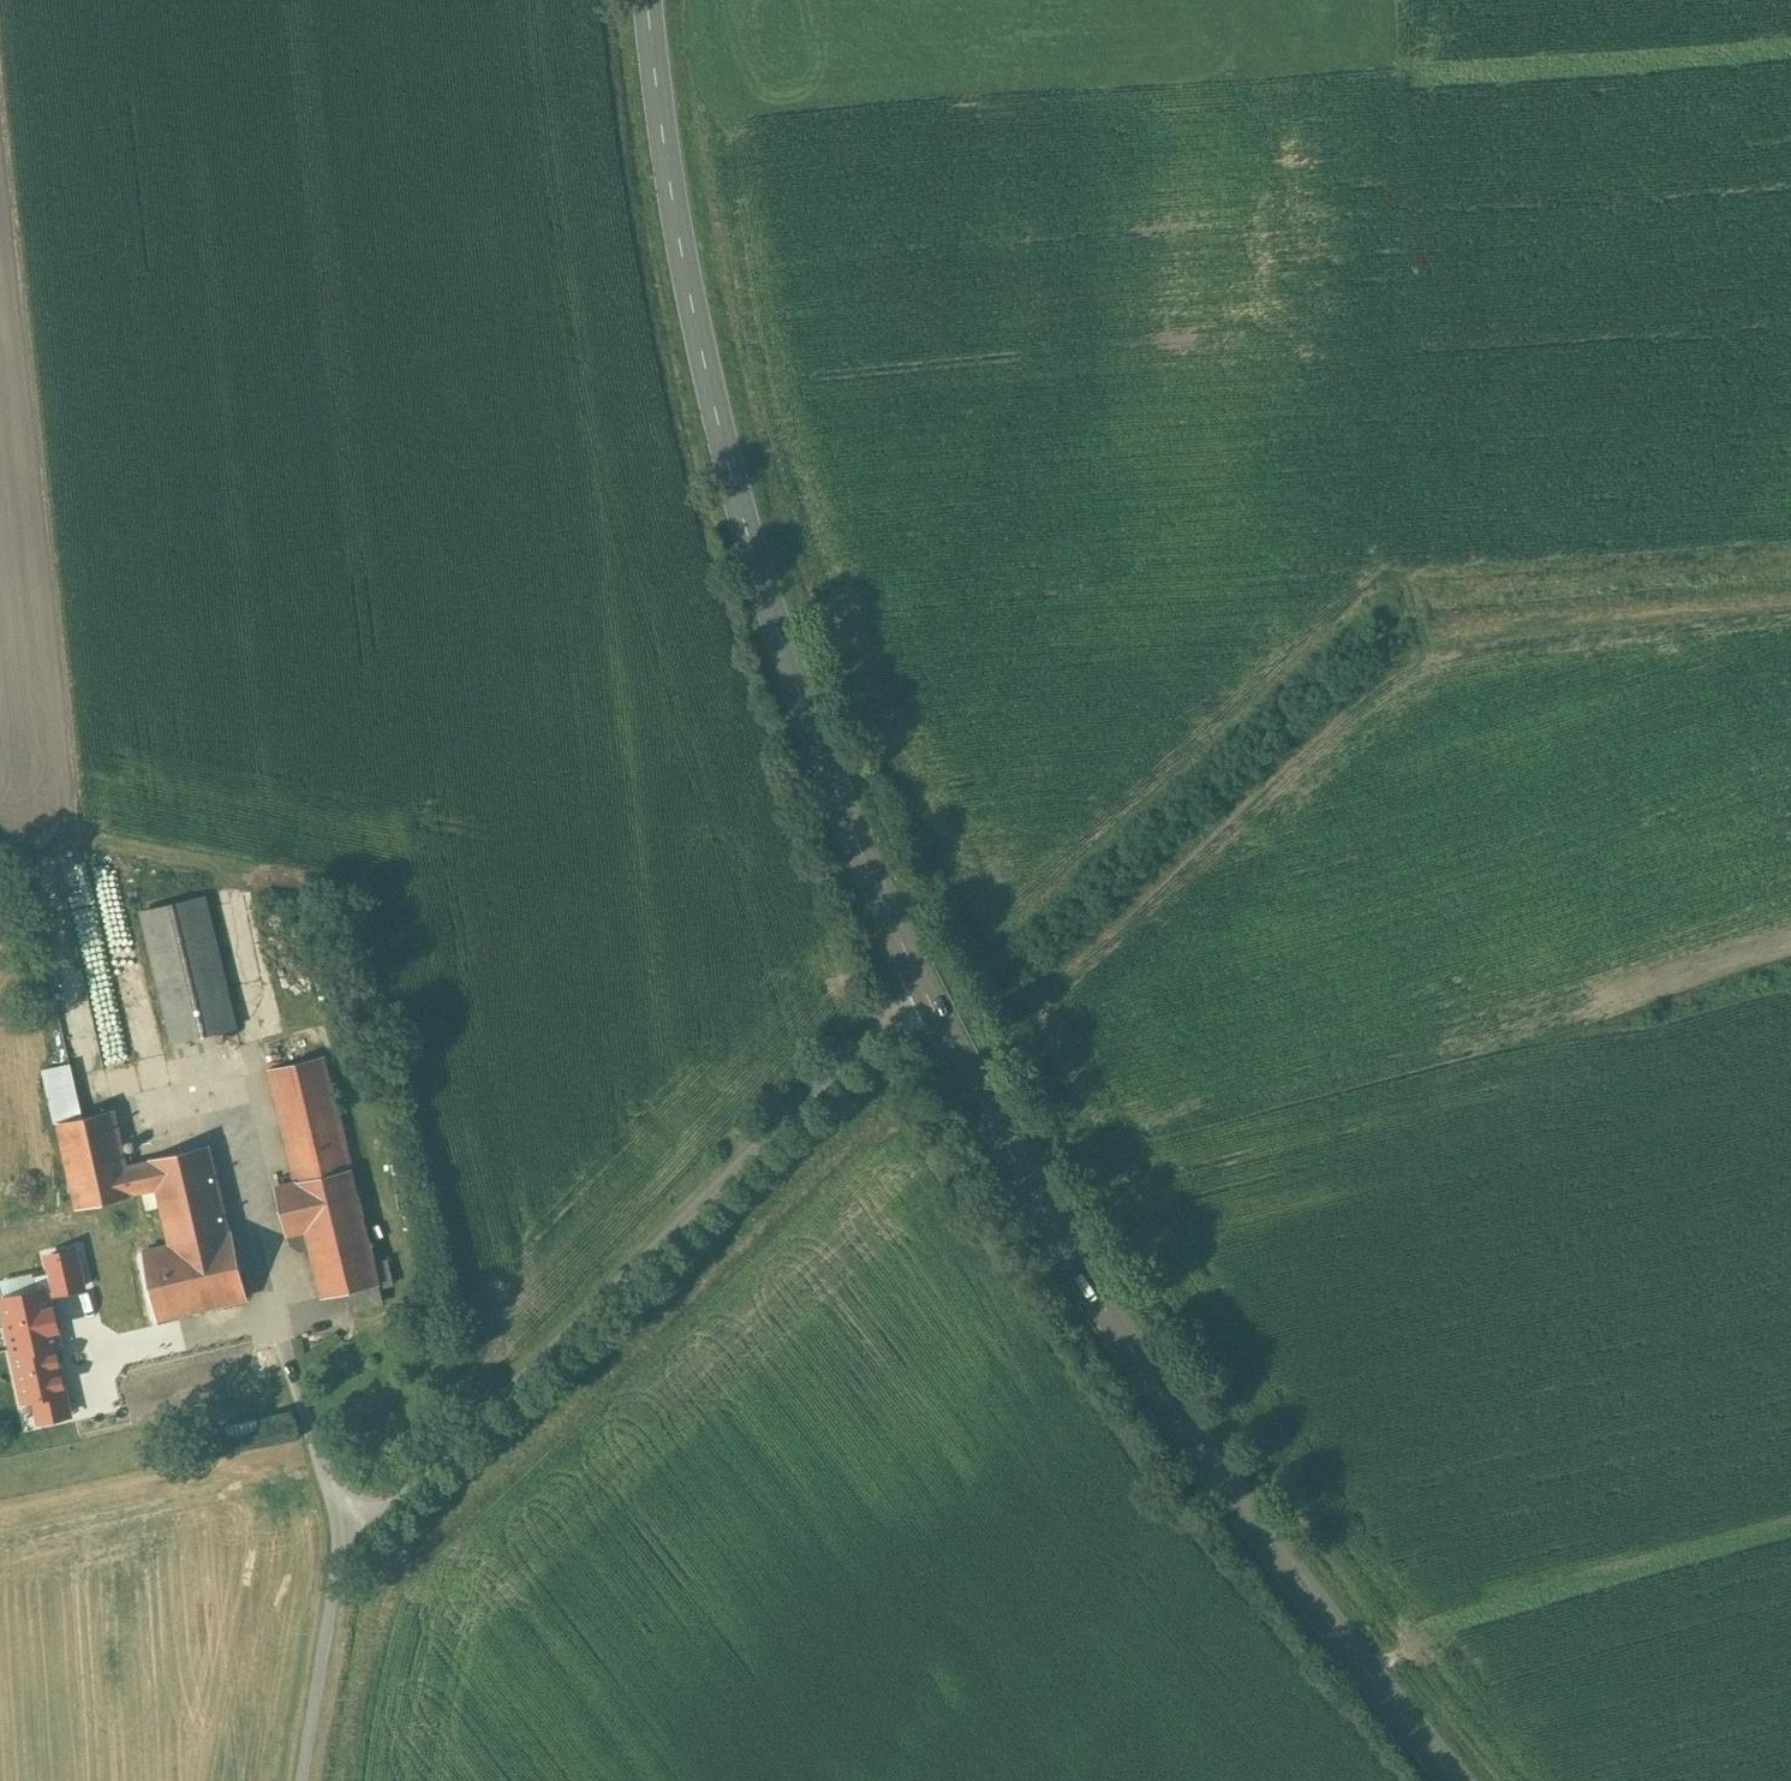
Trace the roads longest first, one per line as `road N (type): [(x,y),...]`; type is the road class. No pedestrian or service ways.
road 1 (tertiary): [(648,0),(683,252),(746,526),(834,780),(929,998)]
road 2 (unclassified): [(311,1780),(352,1529),(492,1407),(886,1026),(929,998)]
road 3 (tertiary): [(929,998),(1068,1246),(1203,1448),(1460,1780)]

